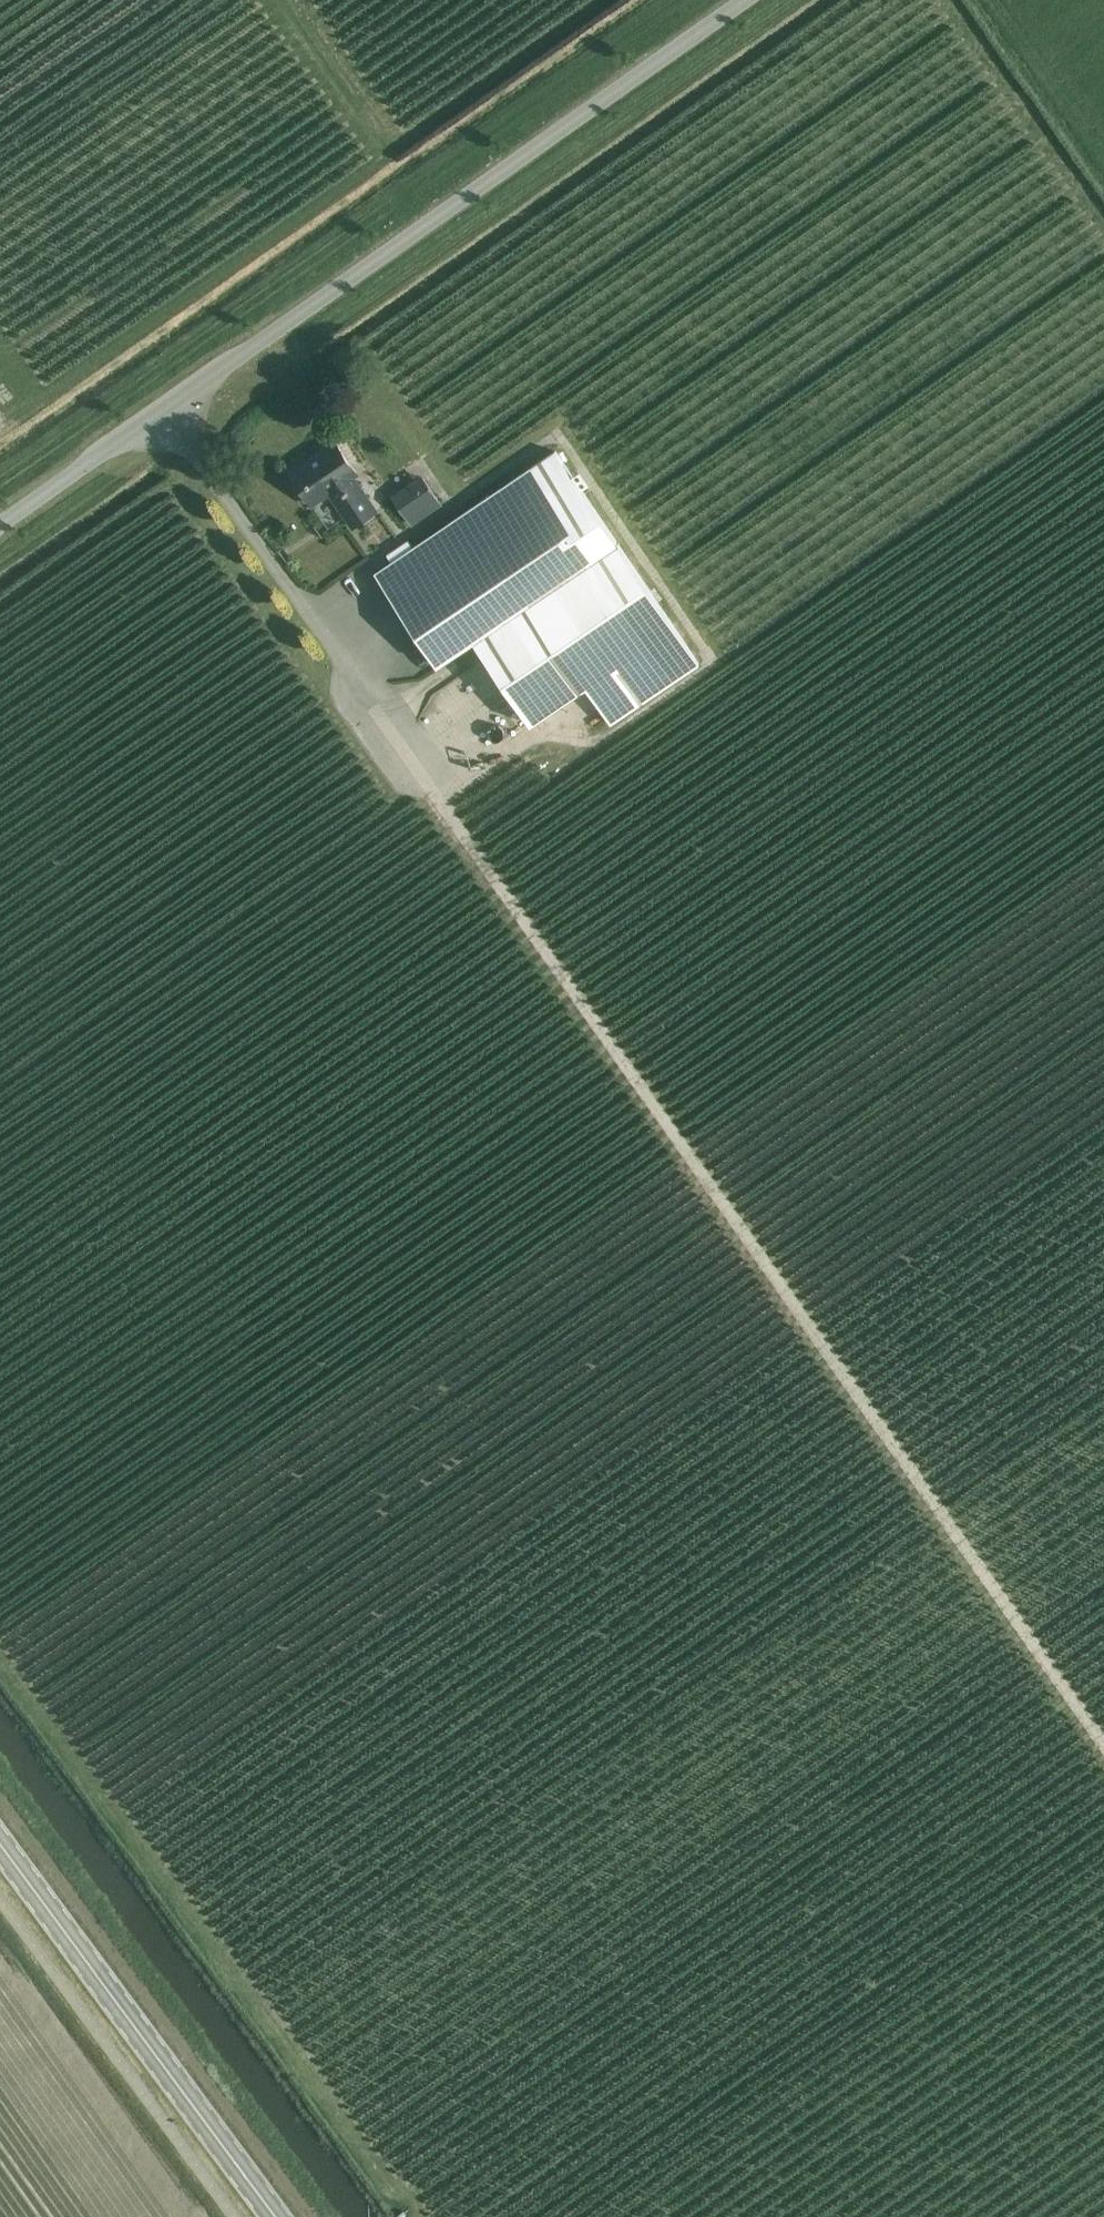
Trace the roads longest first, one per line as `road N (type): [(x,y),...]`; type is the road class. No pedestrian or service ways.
road 1 (unclassified): [(0,528),(741,0)]
road 2 (secondary): [(277,2216),(0,1842)]

